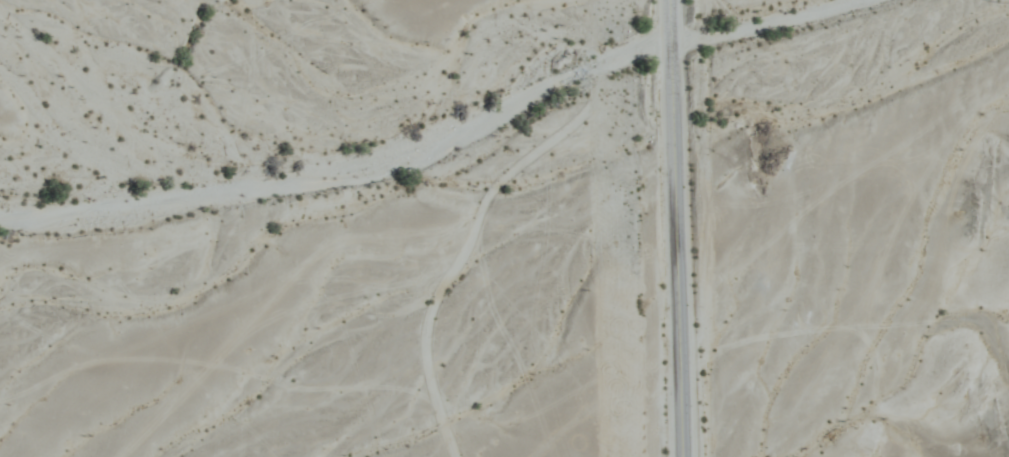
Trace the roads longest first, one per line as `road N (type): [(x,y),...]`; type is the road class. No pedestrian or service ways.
road 1 (secondary): [(682,456),(671,0)]

